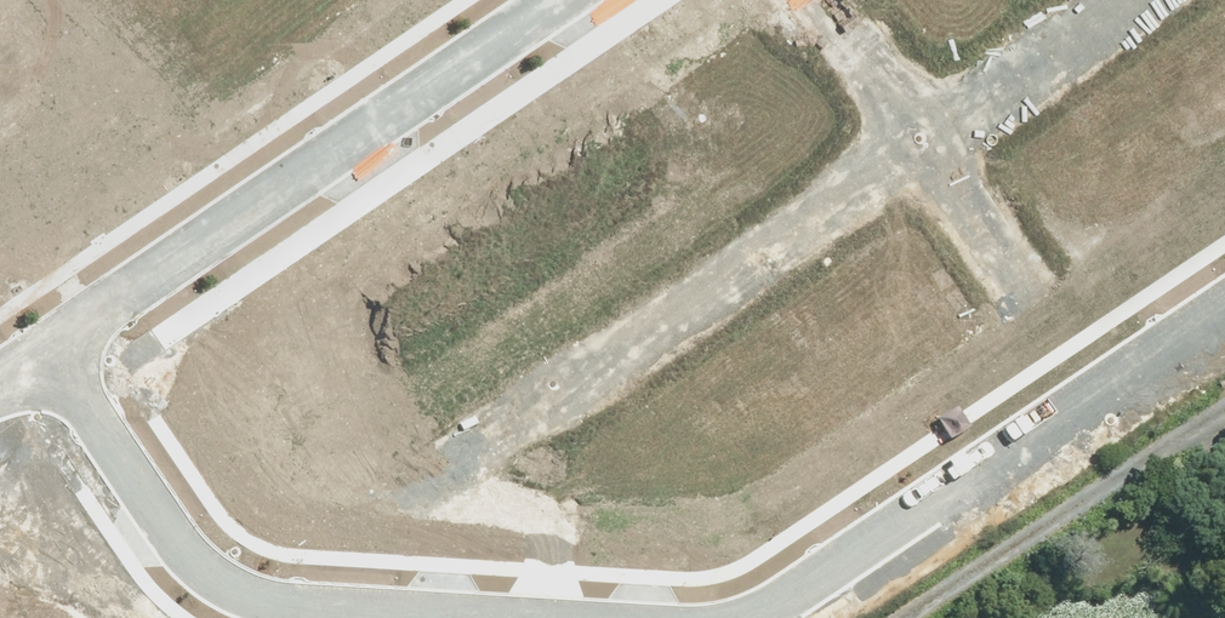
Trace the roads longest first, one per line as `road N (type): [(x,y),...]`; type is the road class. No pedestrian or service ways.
road 1 (residential): [(528,423),(1142,0)]
road 2 (residential): [(47,352),(576,0)]
road 3 (residential): [(1224,317),(776,617)]
road 4 (residential): [(361,617),(236,601),(202,578),(181,558),(47,352)]
road 5 (residential): [(359,542),(528,423)]
road 6 (residential): [(561,617),(555,496),(528,423)]

